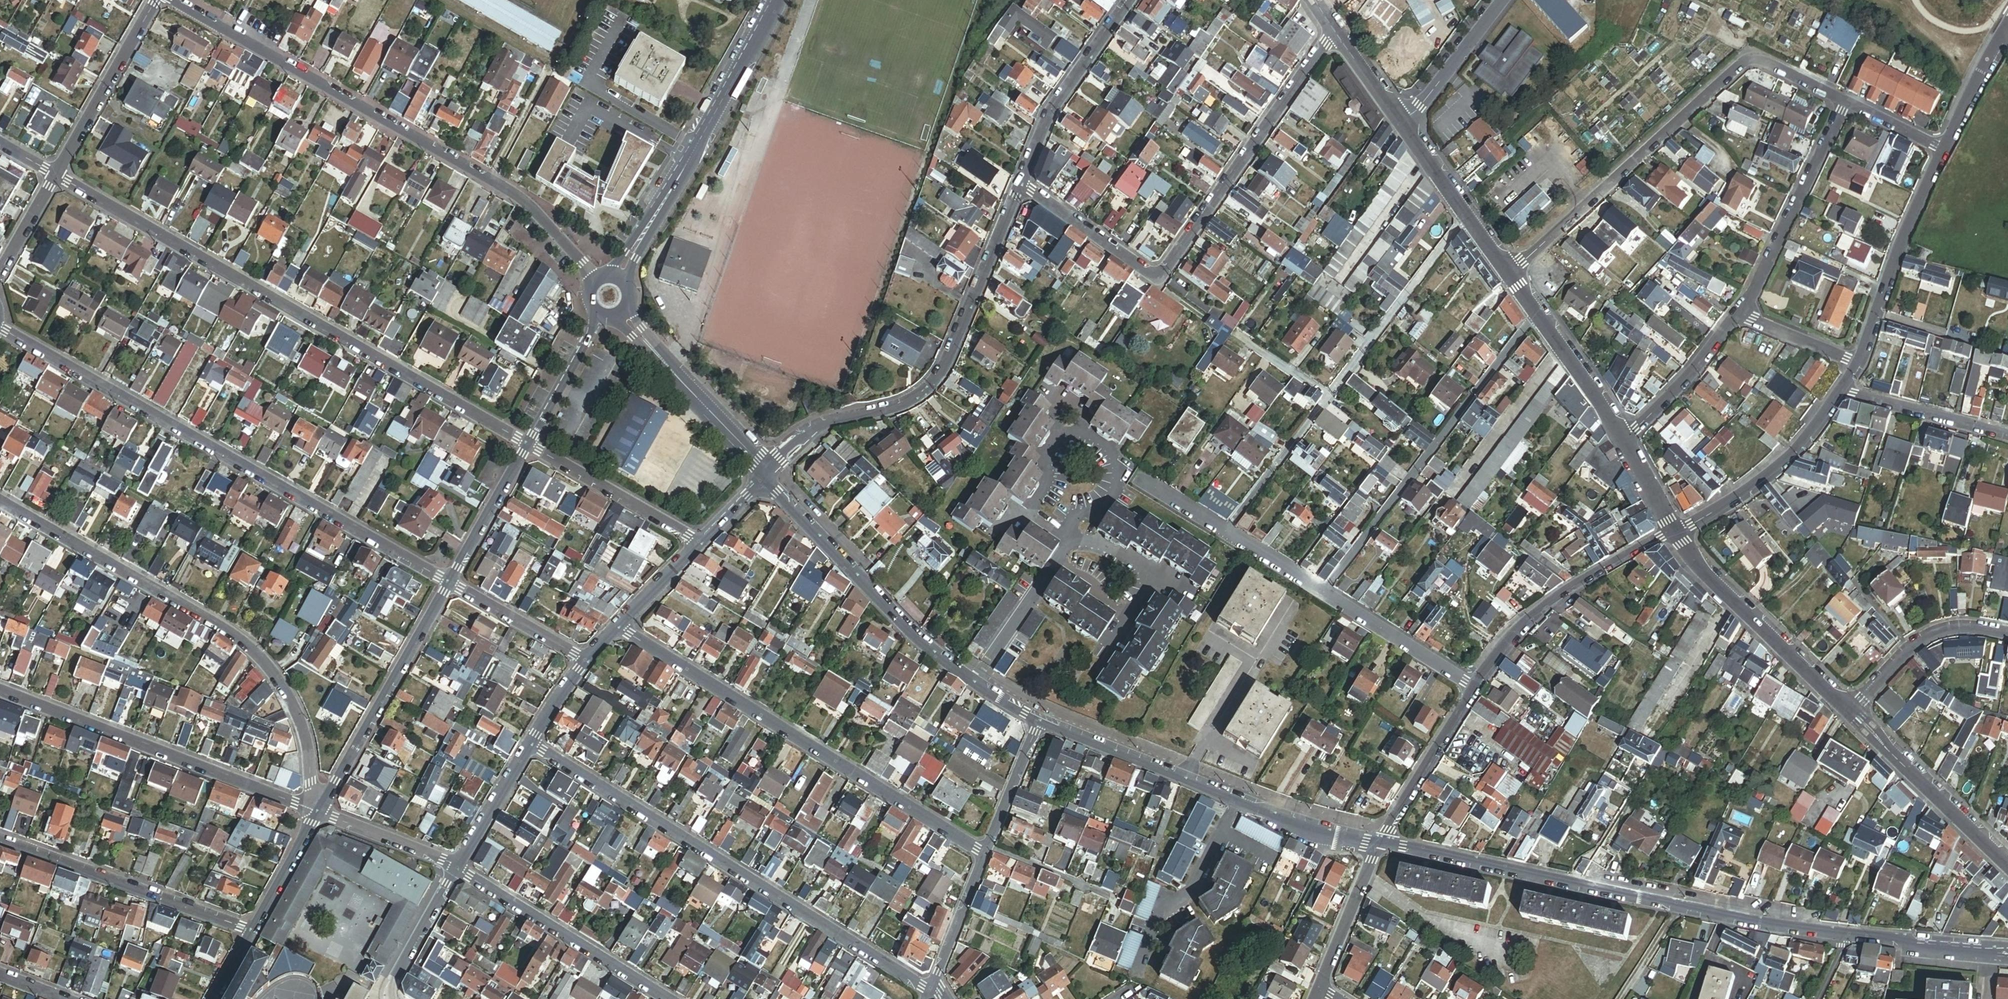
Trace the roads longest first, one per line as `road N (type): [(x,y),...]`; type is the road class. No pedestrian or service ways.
road 1 (residential): [(1381,841),(1848,938),(2007,956)]
road 2 (residential): [(54,176),(528,446)]
road 3 (residential): [(0,326),(449,582)]
road 4 (residential): [(169,0),(520,198),(597,278)]
road 5 (residential): [(0,500),(221,626),(257,657),(303,726),(318,813)]
road 6 (residential): [(1337,34),(1157,280),(1020,183)]
road 7 (residential): [(529,745),(930,992)]
road 8 (residential): [(616,624),(985,857)]
road 9 (residential): [(1844,103),(1771,63),(1750,60),(1510,275)]
road 10 (residential): [(766,473),(801,438),(927,389),(945,365),(1020,183)]
road 11 (residential): [(1474,689),(1133,478)]
road 12 (residential): [(766,473),(913,637),(1042,719)]
road 13 (residential): [(1042,719),(1301,825),(1381,841)]
road 14 (residential): [(0,692),(318,813)]
road 15 (residential): [(776,0),(618,277)]
road 16 (residential): [(0,841),(252,932)]
road 17 (residential): [(449,582),(318,813)]
road 18 (residential): [(1671,533),(1541,610),(1474,689)]
road 19 (residential): [(1671,533),(1851,711)]
road 20 (residential): [(456,868),(670,998)]
road 21 (residential): [(1844,103),(1741,312)]
road 22 (residential): [(1941,152),(1859,363)]
road 23 (residential): [(1843,392),(1776,470),(1671,533)]
road 24 (residential): [(1851,711),(2007,863)]
road 25 (residential): [(623,312),(766,473)]
road 26 (residential): [(1020,183),(1050,111),(1129,0)]
road 27 (residential): [(155,0),(54,176)]
road 28 (residential): [(1510,275),(1625,441)]
road 29 (residential): [(528,446),(701,541)]
road 30 (residential): [(1851,711),(1934,633),(1960,627),(2007,633)]
road 31 (residential): [(1402,125),(1510,275)]
road 32 (residential): [(1474,689),(1381,841)]
road 33 (residential): [(1741,312),(1625,441)]
road 34 (residential): [(1843,392),(2007,434)]
road 35 (residential): [(1402,125),(1502,0)]
road 36 (residential): [(1320,988),(1381,841)]
road 37 (residential): [(528,446),(449,582)]
road 38 (residential): [(449,582),(583,662)]
road 39 (residential): [(1042,719),(985,857)]
road 40 (residential): [(601,316),(528,446)]
road 41 (residential): [(318,813),(456,868)]
road 42 (residential): [(386,998),(456,868)]
road 43 (residential): [(456,868),(529,745)]
road 44 (residential): [(2007,32),(1941,152)]
road 45 (residential): [(318,813),(252,932)]
road 46 (residential): [(985,857),(935,982)]
road 47 (residential): [(1741,312),(1859,363)]

